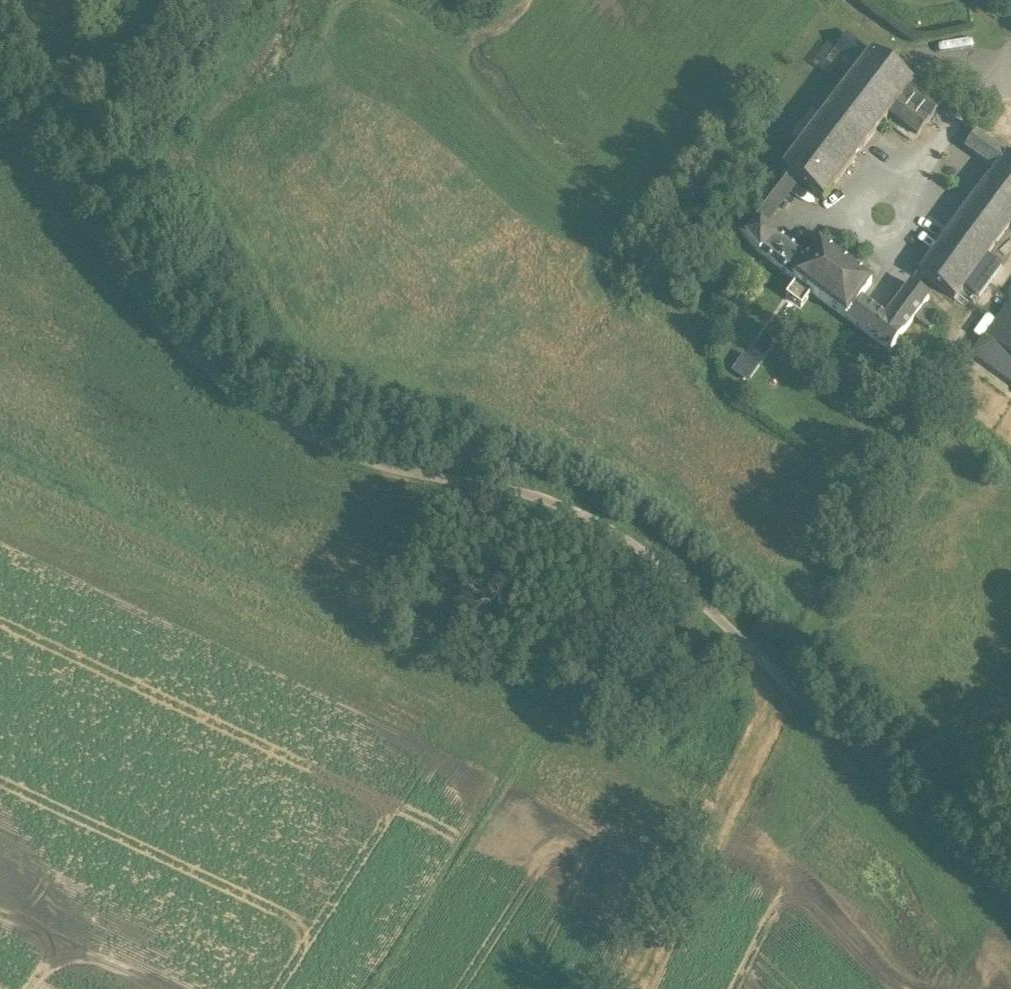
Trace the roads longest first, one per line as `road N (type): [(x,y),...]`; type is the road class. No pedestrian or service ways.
road 1 (track): [(0,28),(188,280),(237,330),(302,378),(376,414),(579,461),(648,500),(1010,832)]
road 2 (track): [(1010,268),(905,426),(634,988)]

